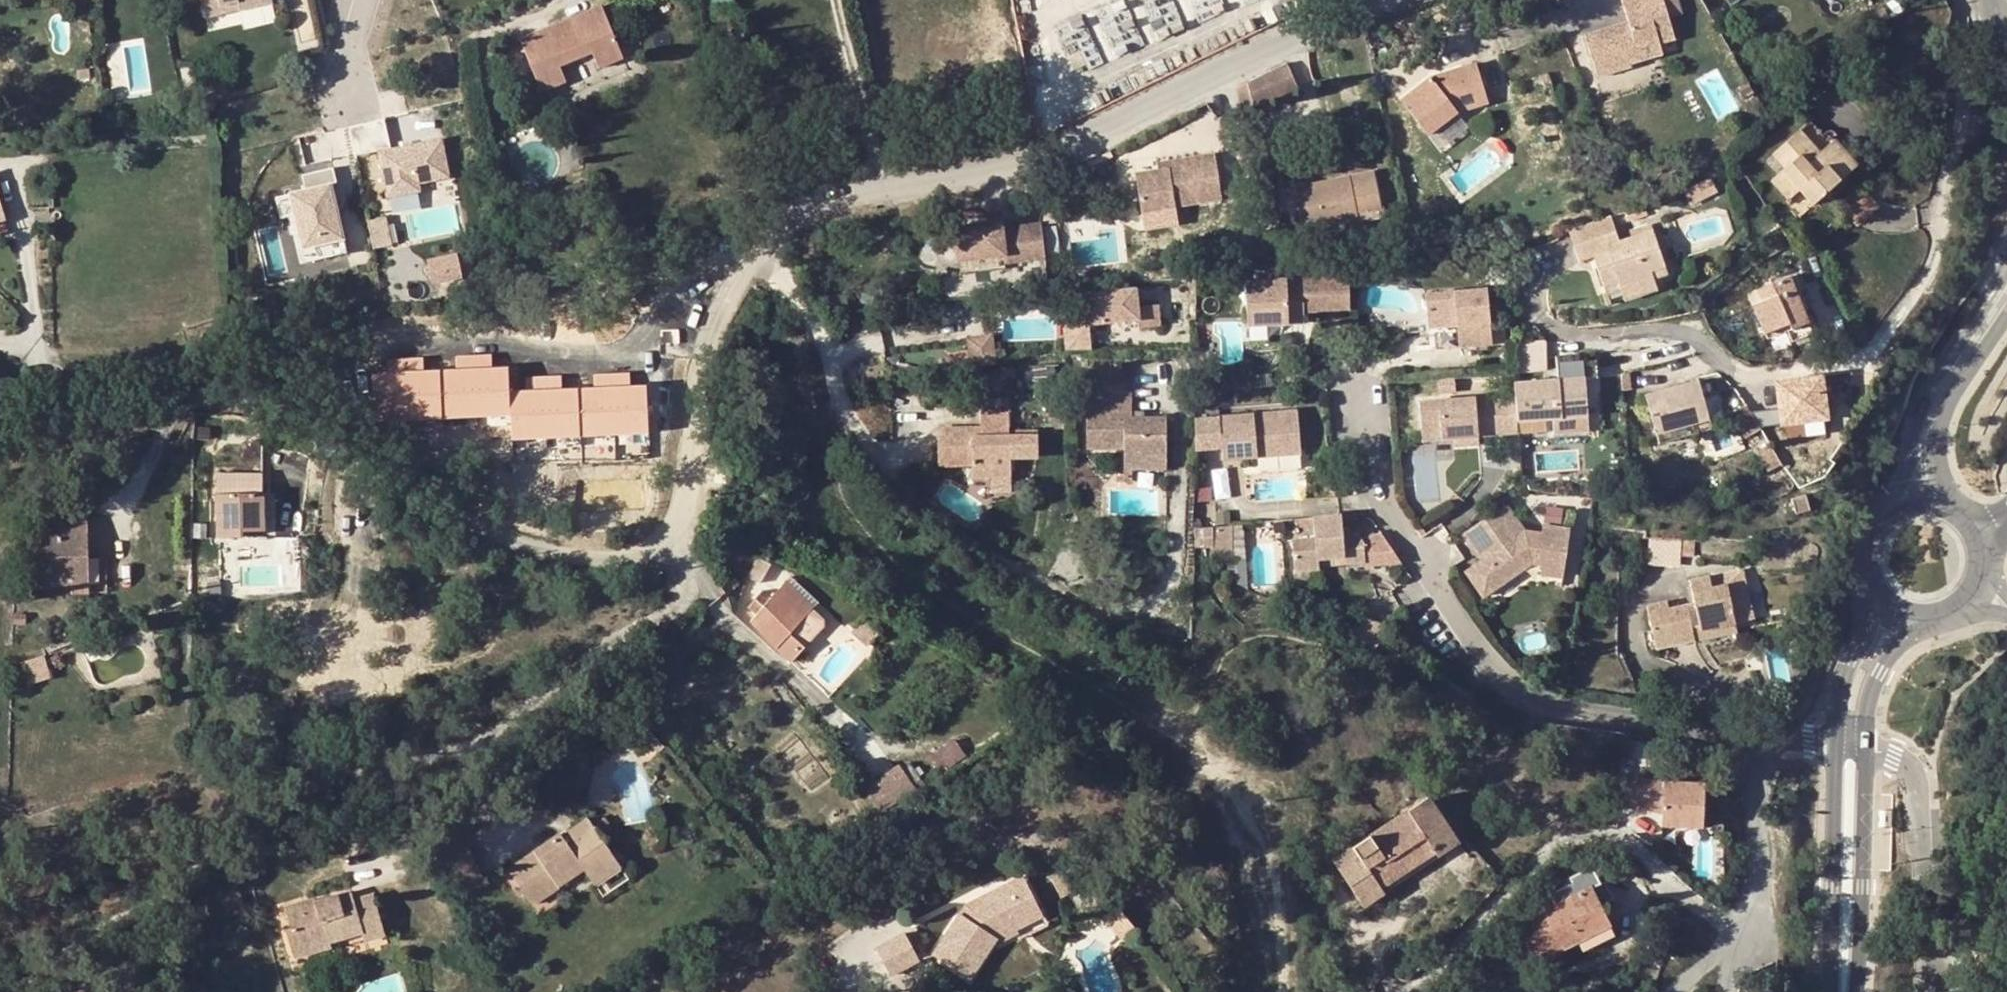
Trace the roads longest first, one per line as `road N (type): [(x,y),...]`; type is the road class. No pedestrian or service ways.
road 1 (residential): [(1369,0),(1056,151),(841,193),(798,211),(753,248),(721,299),(686,509),(667,540)]
road 2 (residential): [(667,540),(689,581),(678,609),(489,736),(231,814),(156,901),(81,942),(16,991)]
road 3 (residential): [(667,540),(601,560),(490,535),(294,423),(209,396),(0,457)]
road 4 (unclassified): [(1758,738),(1755,918),(1724,922),(1622,842),(1574,841),(1539,857),(1413,991)]
road 5 (residential): [(1361,389),(1393,514),(1498,679),(1543,701),(1758,738)]
road 6 (tertiary): [(2006,263),(1928,385),(1894,513)]
road 7 (tertiary): [(1835,749),(1832,991)]
road 8 (tertiary): [(1858,991),(1868,753)]
road 9 (tertiary): [(1947,509),(1938,438),(1952,396),(2006,317)]
road 10 (tertiary): [(1874,587),(1840,690),(1835,749)]
road 11 (tertiary): [(1868,753),(1868,706),(1880,673),(1927,615)]

